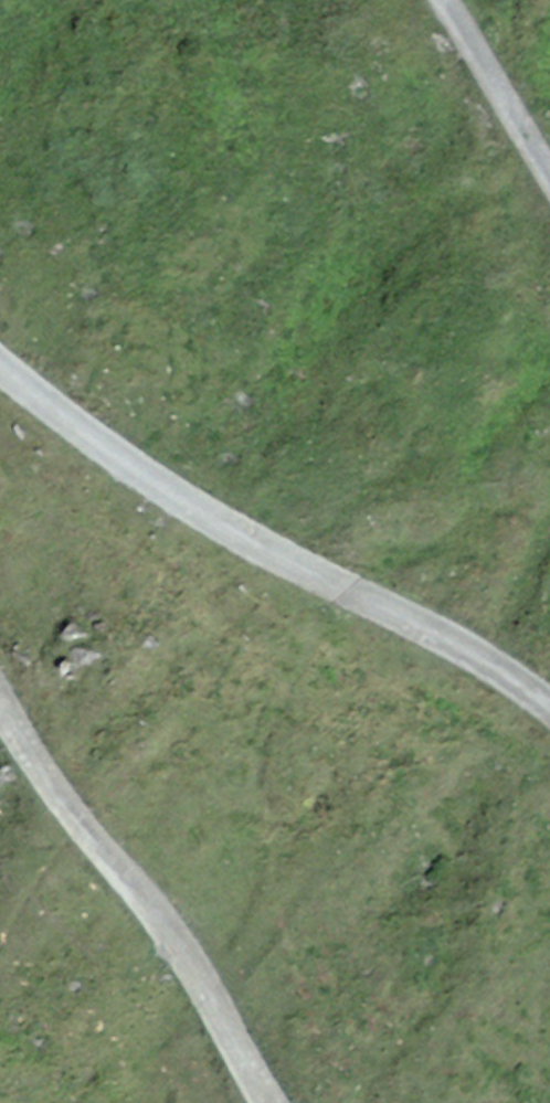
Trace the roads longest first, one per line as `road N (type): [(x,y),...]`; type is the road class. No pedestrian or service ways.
road 1 (track): [(0,369),(226,532),(412,622),(549,708)]
road 2 (track): [(269,1102),(184,960),(0,714)]
road 3 (track): [(549,174),(441,0)]

